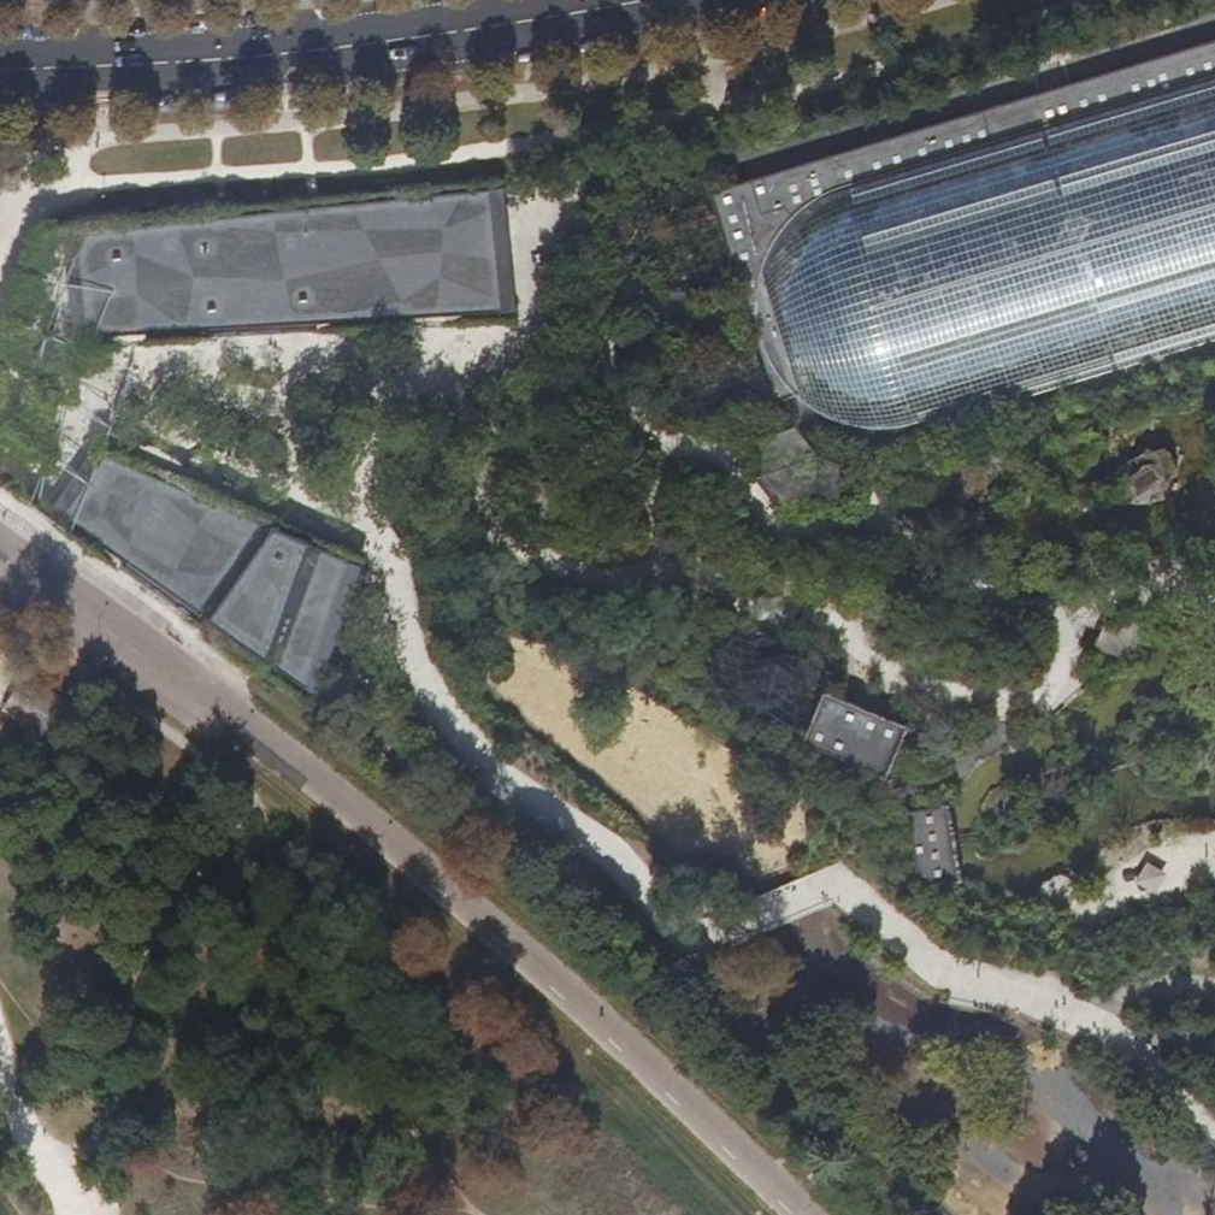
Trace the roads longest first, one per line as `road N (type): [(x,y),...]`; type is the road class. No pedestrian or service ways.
road 1 (secondary): [(0,69),(316,51),(640,0)]
road 2 (track): [(0,1097),(66,1214)]

